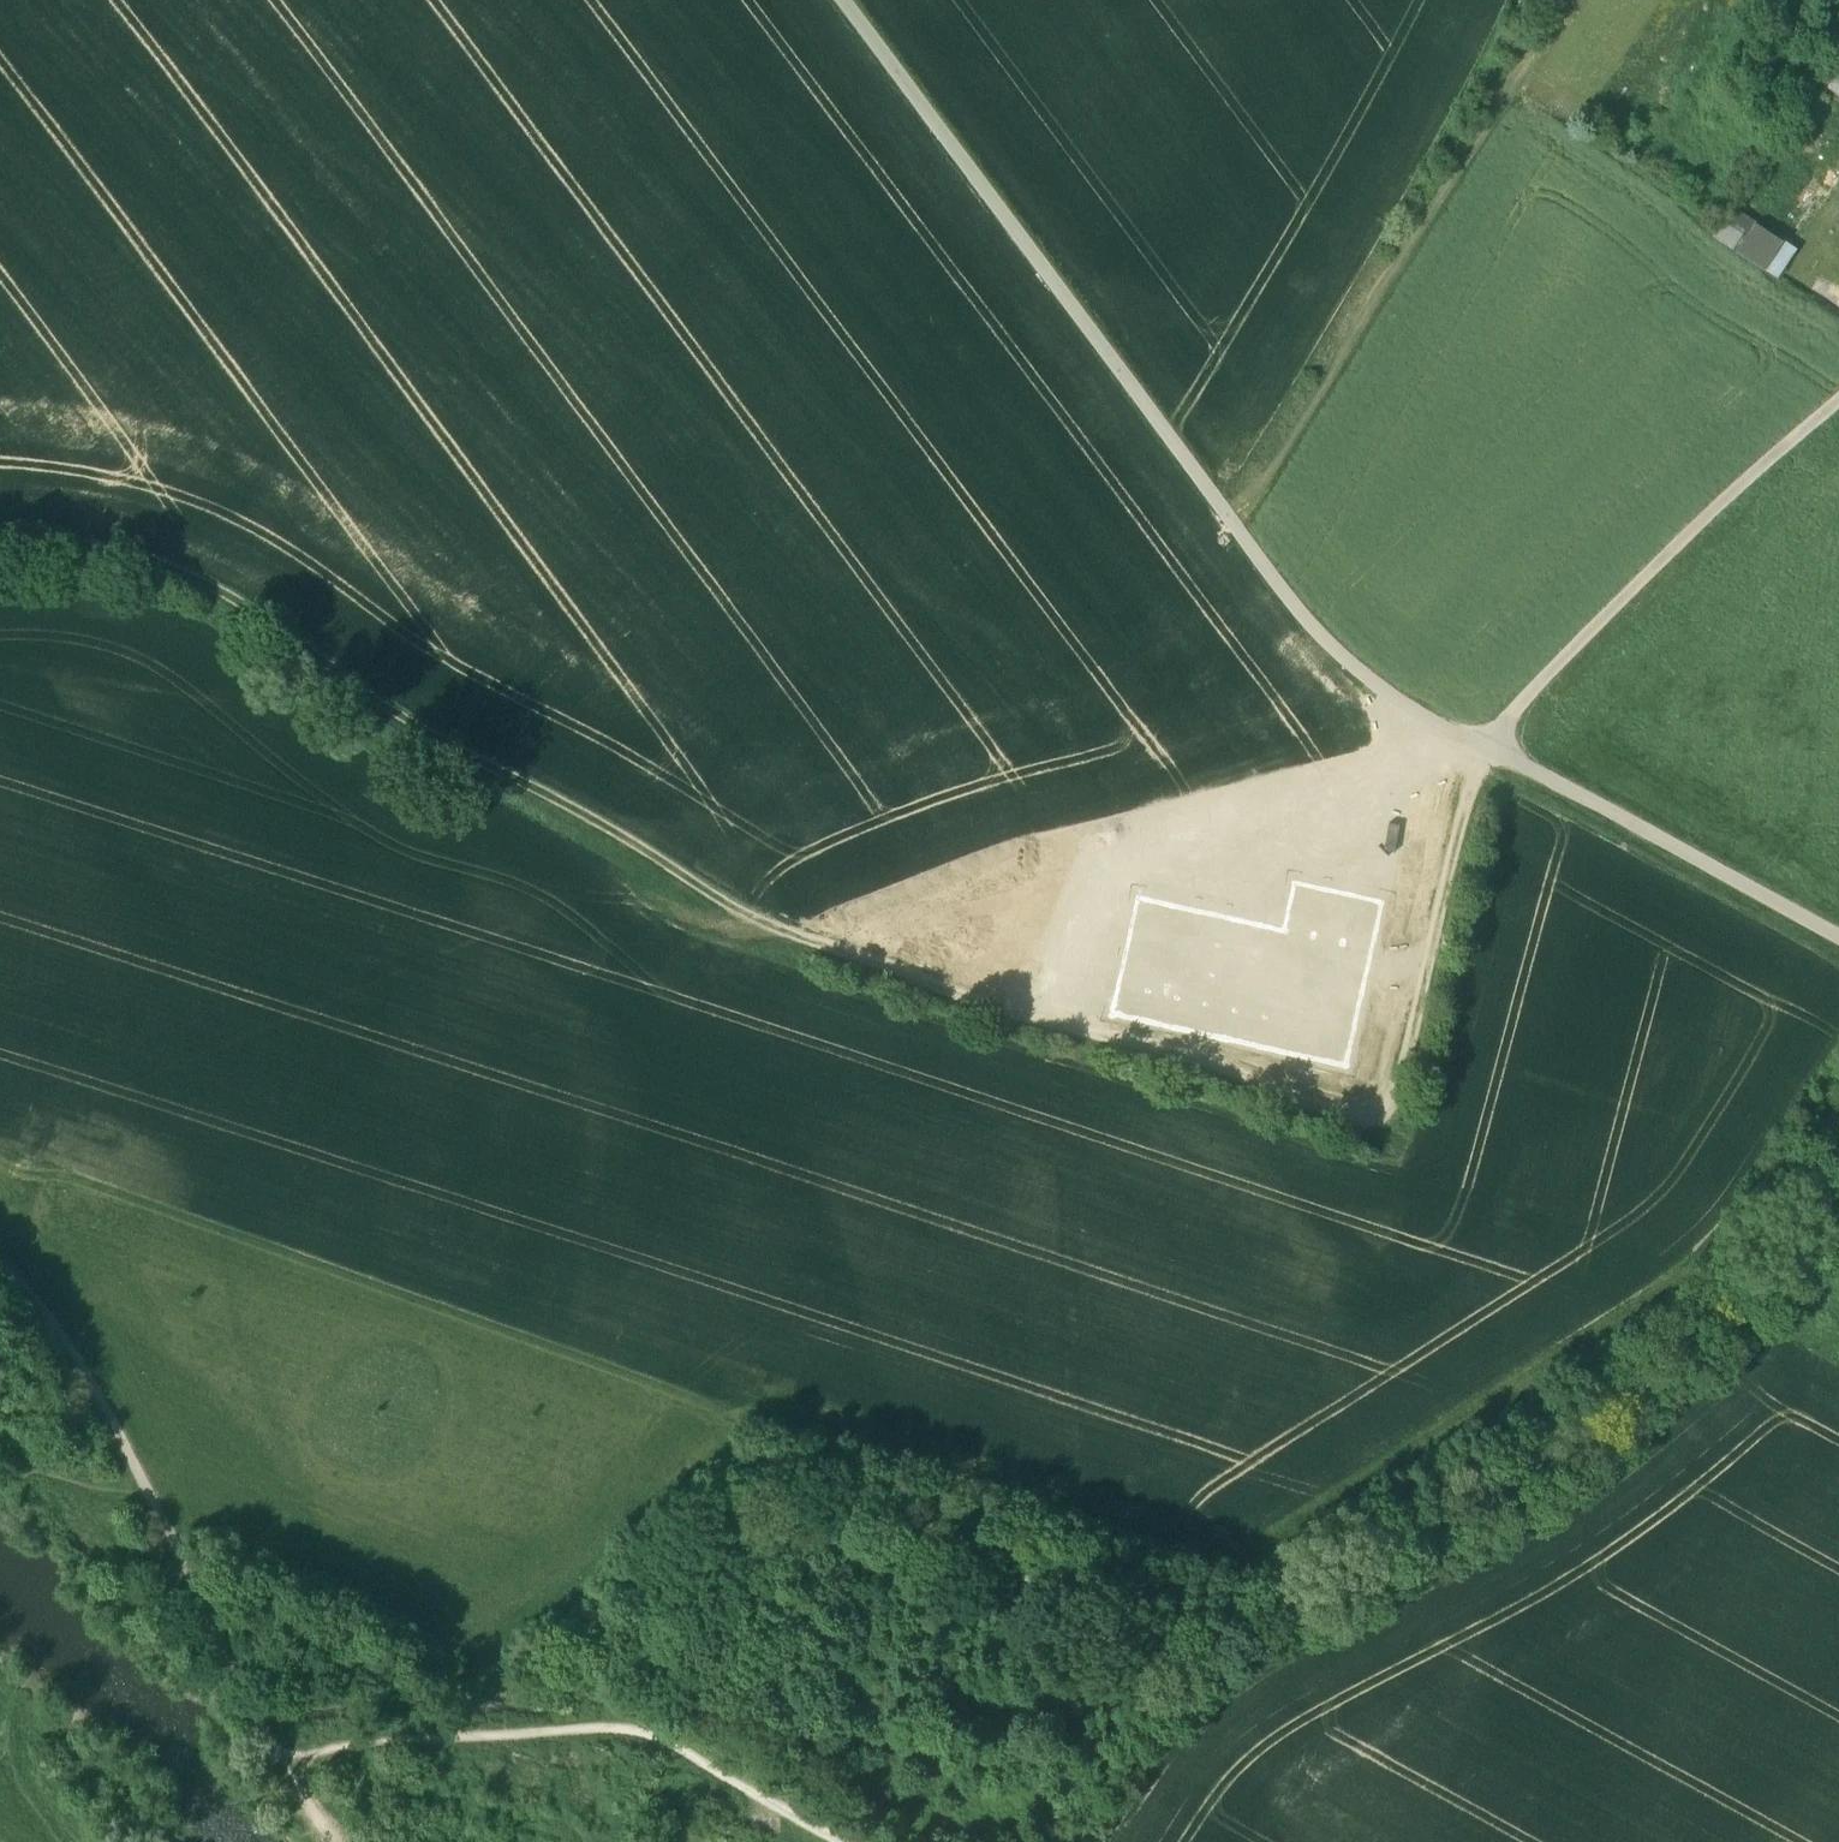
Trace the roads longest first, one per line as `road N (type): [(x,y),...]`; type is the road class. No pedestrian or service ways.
road 1 (track): [(1838,399),(1645,577),(1505,728),(1407,1121),(1377,1134),(1350,1130),(1241,1081),(1055,1037),(751,934),(627,844),(374,708),(313,654),(189,582),(141,566),(0,554)]
road 2 (track): [(1838,938),(1497,752),(1464,744),(1409,712),(1334,647),(848,0)]
road 3 (track): [(836,1841),(641,1734),(411,1740),(275,1755)]
road 4 (track): [(0,1259),(35,1290),(80,1353),(159,1487),(275,1755)]

